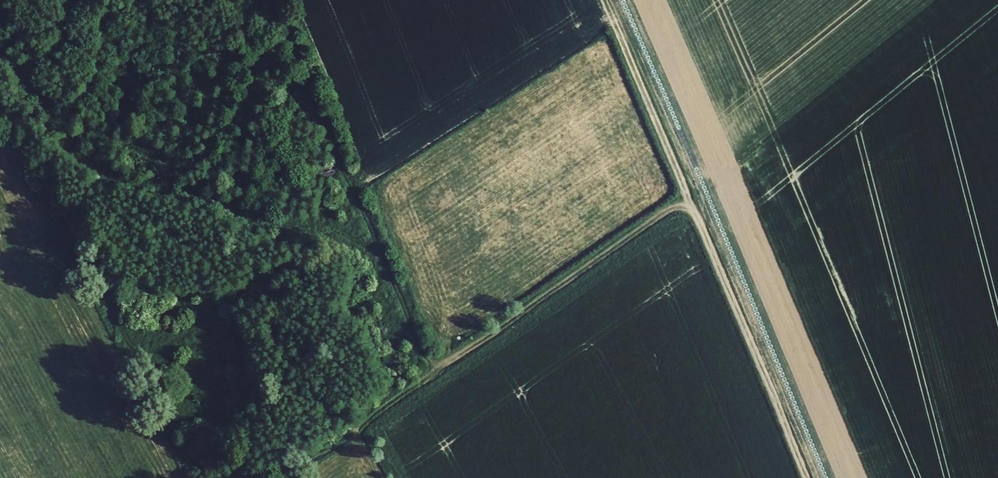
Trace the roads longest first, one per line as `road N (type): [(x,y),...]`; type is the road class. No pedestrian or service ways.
road 1 (track): [(601,0),(806,477)]
road 2 (track): [(692,211),(672,211),(361,426)]
road 3 (track): [(451,362),(431,358),(416,340),(381,253),(344,240),(167,337)]

